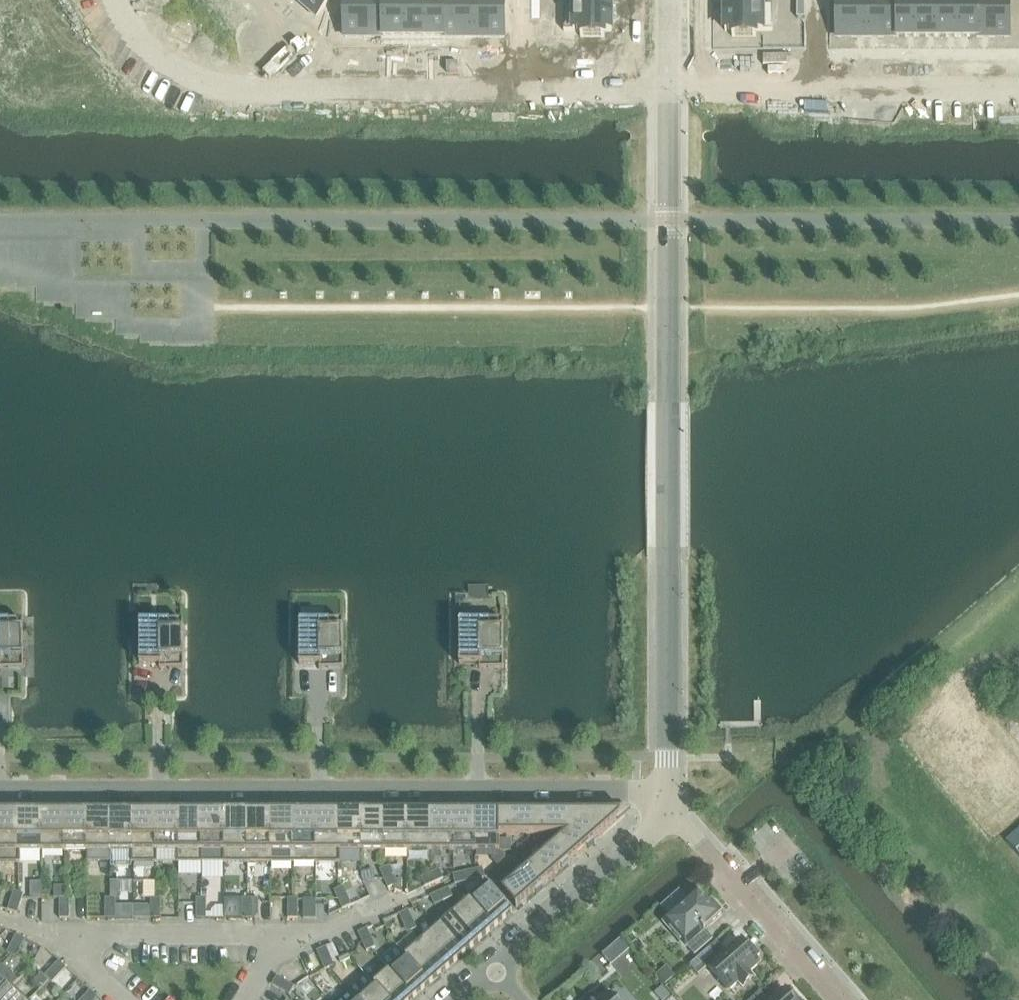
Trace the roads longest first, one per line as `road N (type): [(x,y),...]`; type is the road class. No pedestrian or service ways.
road 1 (residential): [(669,801),(671,90)]
road 2 (residential): [(0,800),(669,801)]
road 3 (residential): [(280,91),(671,90)]
road 4 (residential): [(671,90),(1018,90)]
road 5 (residential): [(838,999),(669,801)]
road 6 (residential): [(496,973),(650,836),(669,801)]
road 7 (residential): [(116,0),(135,41),(205,92),(280,91)]

